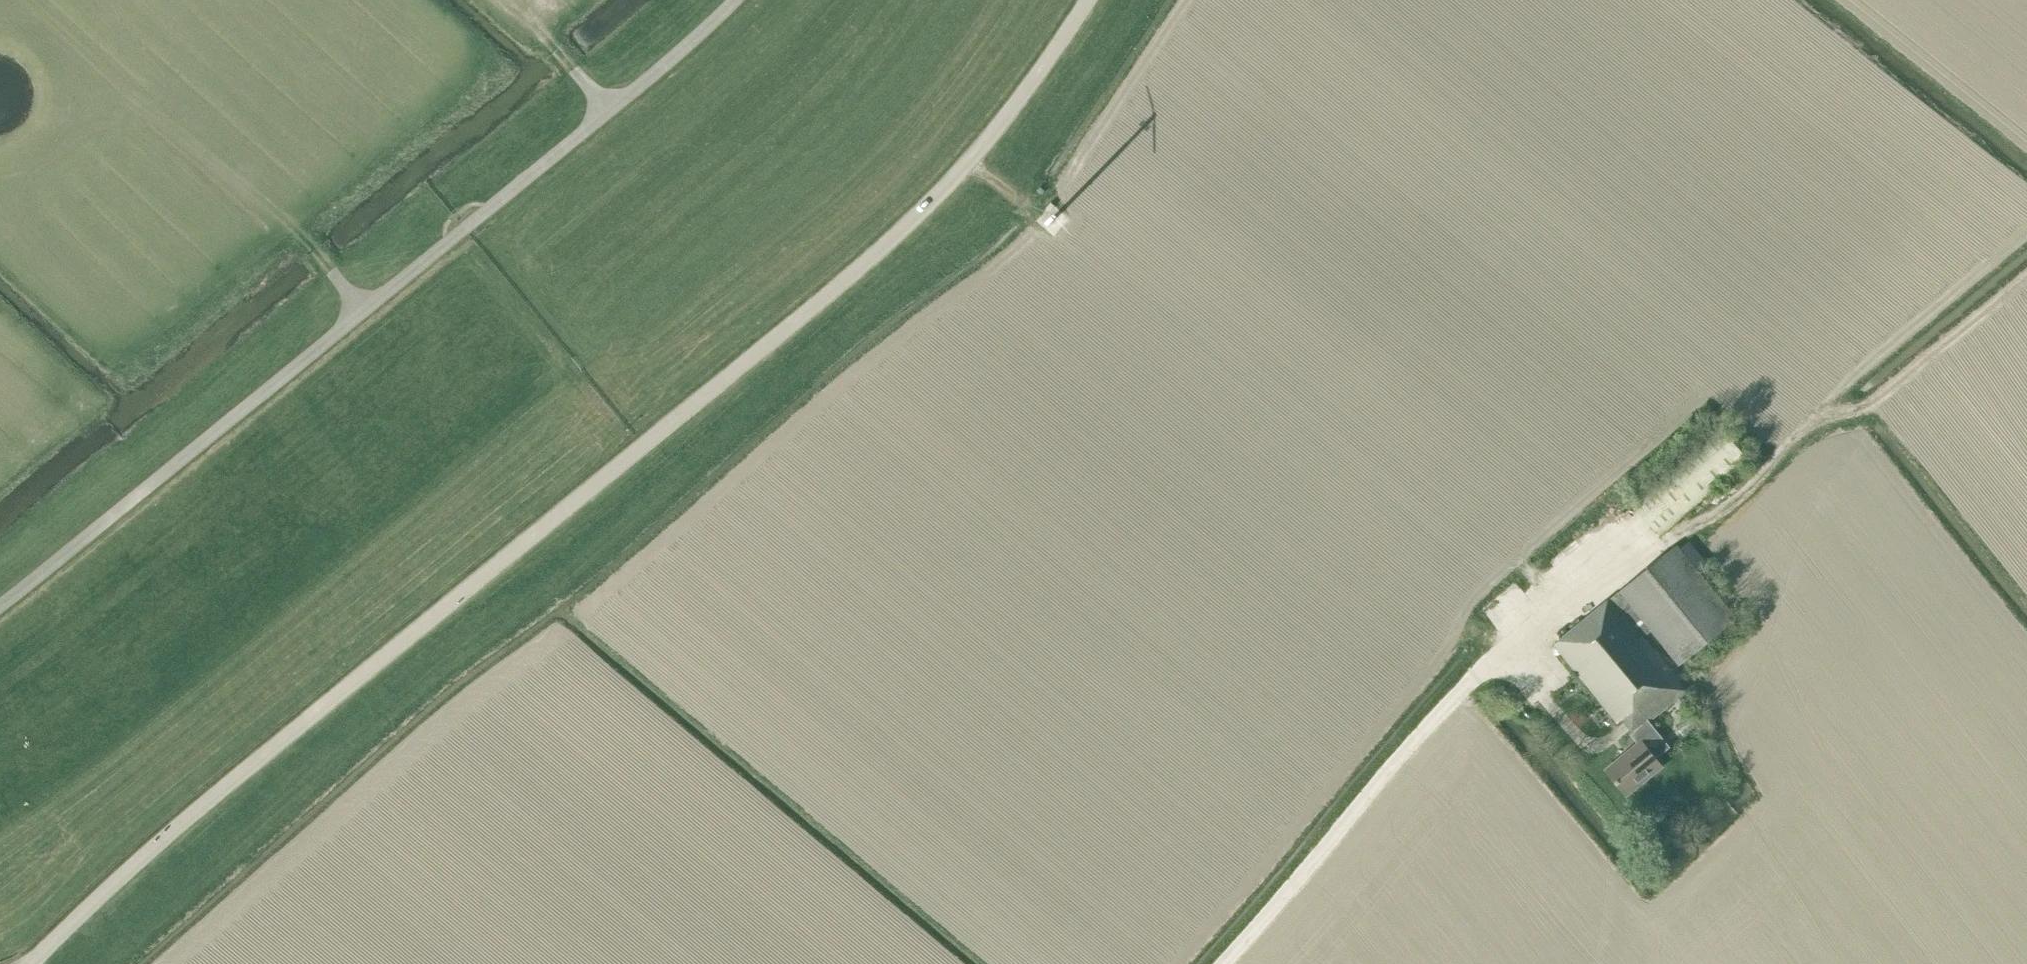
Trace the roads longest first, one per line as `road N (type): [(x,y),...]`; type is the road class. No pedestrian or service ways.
road 1 (unclassified): [(31,963),(249,765),(906,227),(1000,122),(1087,0)]

